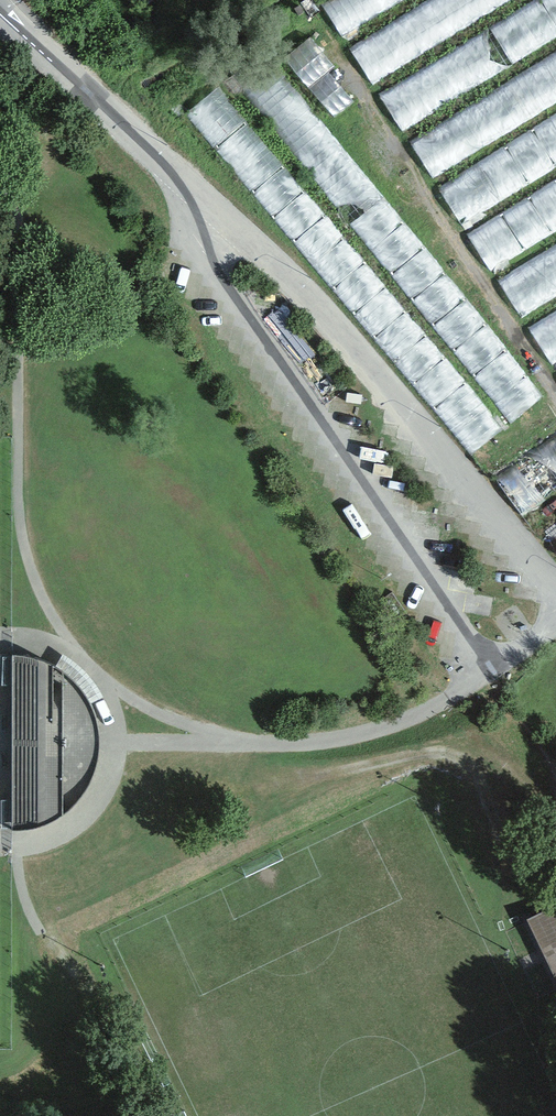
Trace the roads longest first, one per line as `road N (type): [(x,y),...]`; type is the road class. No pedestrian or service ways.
road 1 (track): [(19,183),(17,500),(38,590),(63,633),(130,697),(248,747)]
road 2 (track): [(555,806),(513,771),(470,752),(274,773),(248,747)]
road 3 (track): [(104,677),(118,747),(93,804),(57,832),(0,844)]

